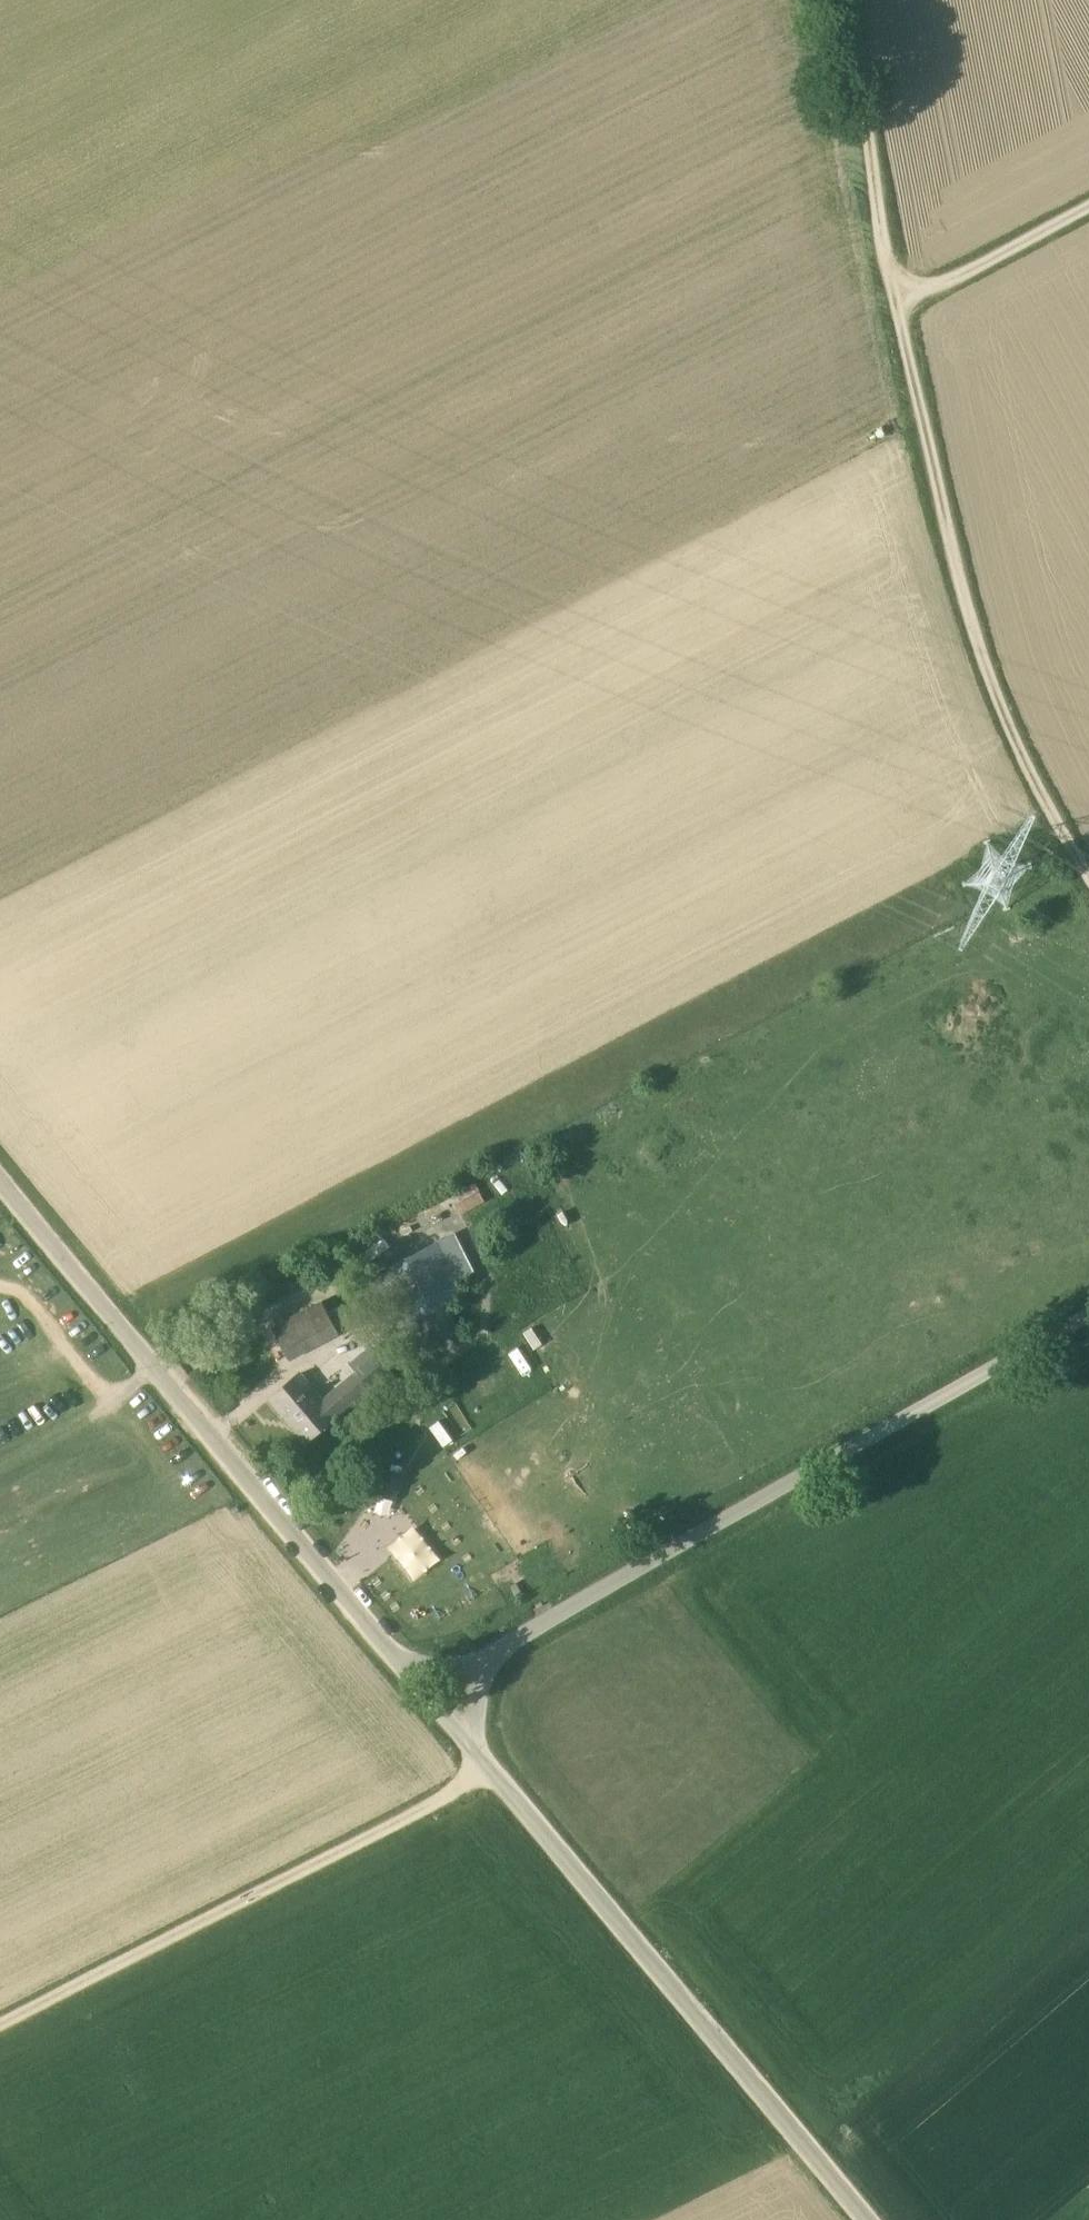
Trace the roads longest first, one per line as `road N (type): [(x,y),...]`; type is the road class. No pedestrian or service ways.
road 1 (unclassified): [(497,1653),(1088,1317)]
road 2 (unclassified): [(392,1654),(0,1179)]
road 3 (track): [(1088,881),(1021,748),(973,629),(899,307)]
road 4 (unclassified): [(865,2219),(490,1772)]
road 5 (track): [(490,1772),(0,2028)]
road 6 (track): [(899,307),(844,0)]
road 7 (track): [(899,307),(1088,206)]
road 8 (unclassified): [(490,1772),(392,1654)]
road 9 (unclassified): [(490,1772),(475,1716),(497,1653)]

